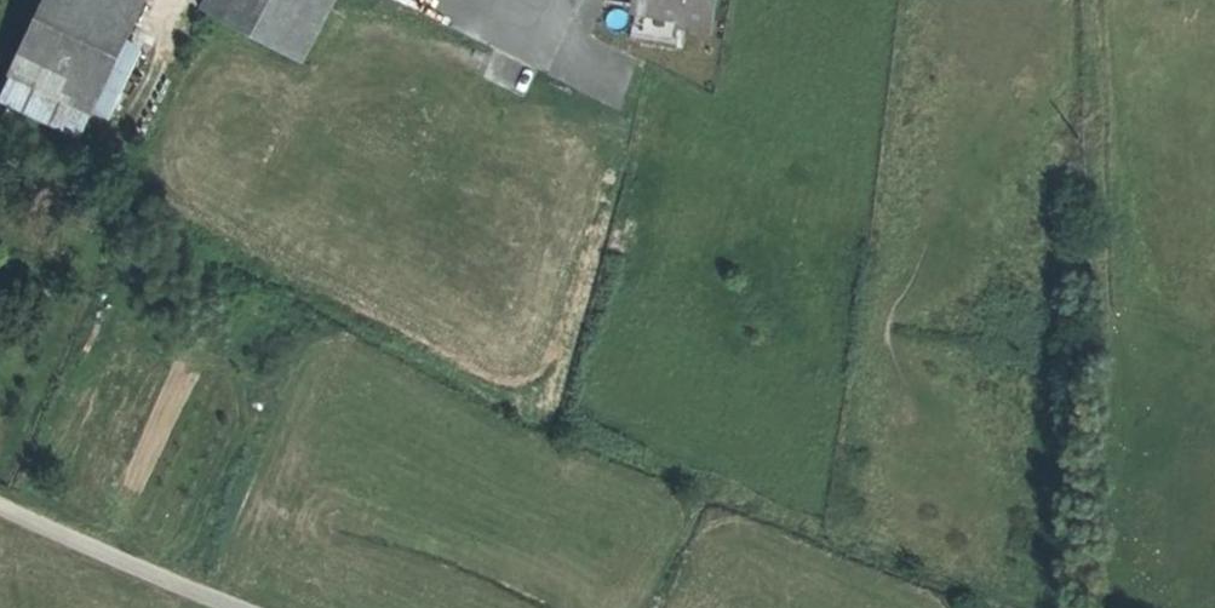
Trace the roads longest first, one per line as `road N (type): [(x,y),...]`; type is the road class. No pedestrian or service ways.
road 1 (track): [(0,493),(253,607)]

